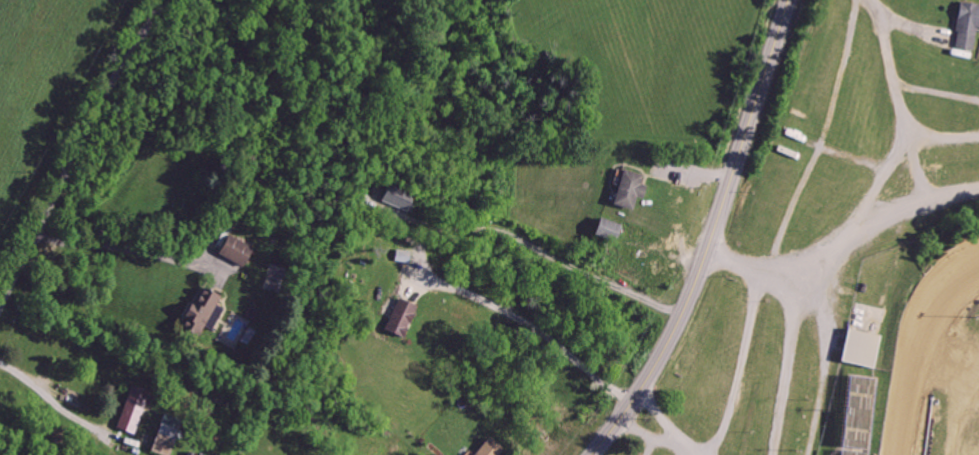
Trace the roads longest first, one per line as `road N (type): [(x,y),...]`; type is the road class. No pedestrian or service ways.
road 1 (primary): [(593,454),(652,372),(701,272),(789,0)]
road 2 (residential): [(0,312),(112,83),(167,0)]

